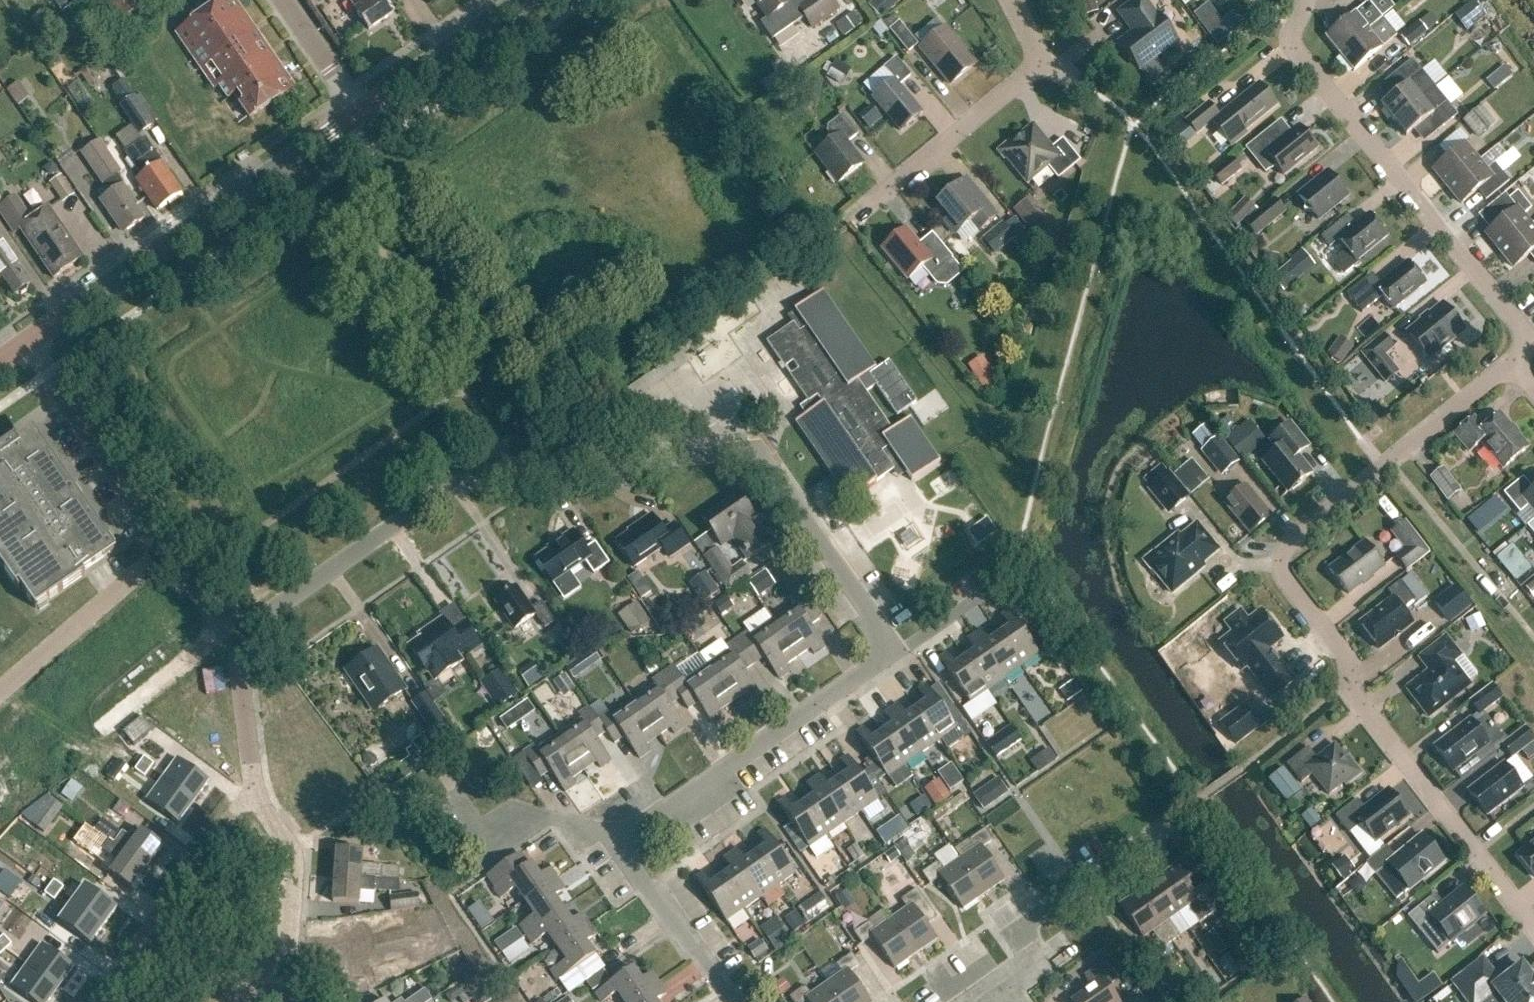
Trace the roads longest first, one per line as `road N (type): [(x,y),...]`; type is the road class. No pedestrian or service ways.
road 1 (residential): [(898,651),(769,470),(747,453),(469,479),(235,642)]
road 2 (residential): [(1533,930),(1410,772),(1282,574),(1292,538),(1512,360)]
road 3 (residential): [(1512,360),(1524,334),(1515,318),(1293,49),(1289,36),(1305,0)]
road 4 (residential): [(33,338),(359,109)]
road 5 (residential): [(616,842),(898,651)]
road 6 (residential): [(867,208),(1034,65),(1040,56),(1011,0)]
road 7 (residential): [(260,793),(240,804),(97,1001)]
road 8 (residential): [(1016,997),(1028,928),(1178,818)]
road 9 (residential): [(168,546),(33,338)]
road 10 (residential): [(168,546),(0,692)]
road 11 (residential): [(287,987),(294,856),(260,793)]
road 12 (residential): [(728,1001),(616,842)]
road 13 (residential): [(359,109),(519,0)]
road 14 (residential): [(260,793),(235,642)]
road 15 (residential): [(478,844),(526,816),(616,842)]
road 16 (residential): [(359,109),(283,0)]
road 17 (residential): [(898,651),(1001,580)]

